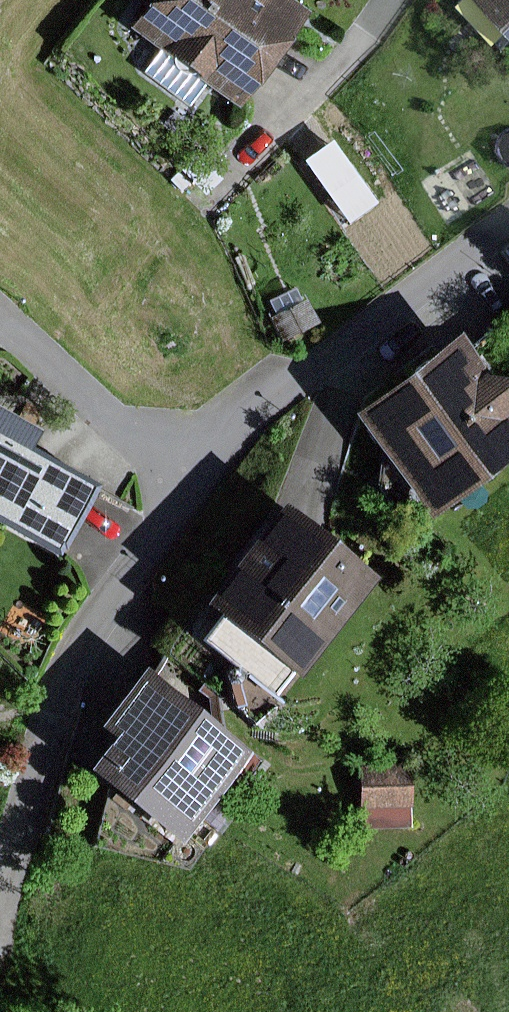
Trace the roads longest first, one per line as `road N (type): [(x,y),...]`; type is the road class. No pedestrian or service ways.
road 1 (residential): [(194,476),(133,563),(79,663),(0,940)]
road 2 (residential): [(194,476),(294,380),(508,217)]
road 3 (residential): [(0,313),(194,476)]

